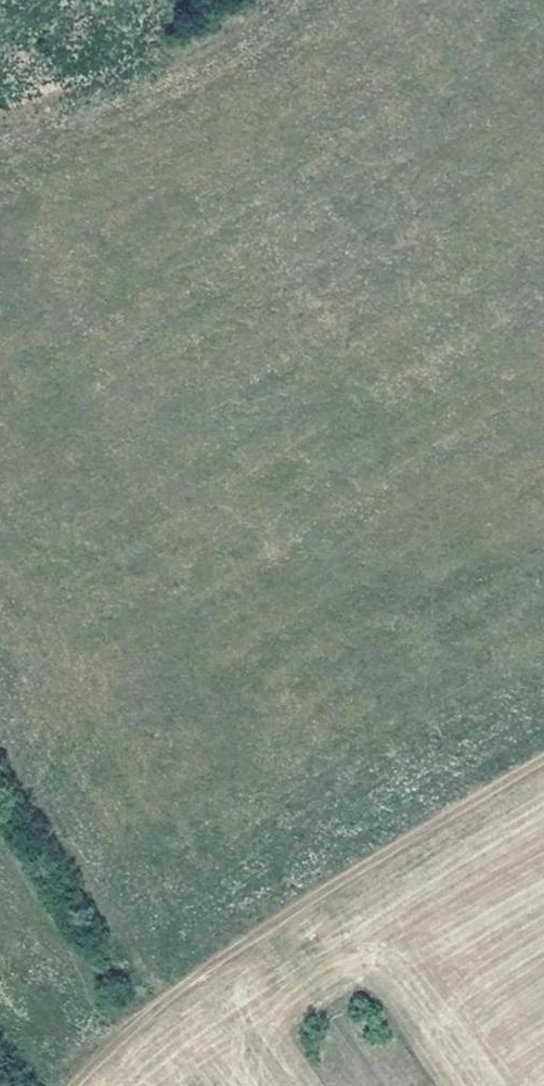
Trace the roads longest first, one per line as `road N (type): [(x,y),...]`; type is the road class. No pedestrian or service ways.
road 1 (track): [(65,1085),(215,972),(543,771)]

